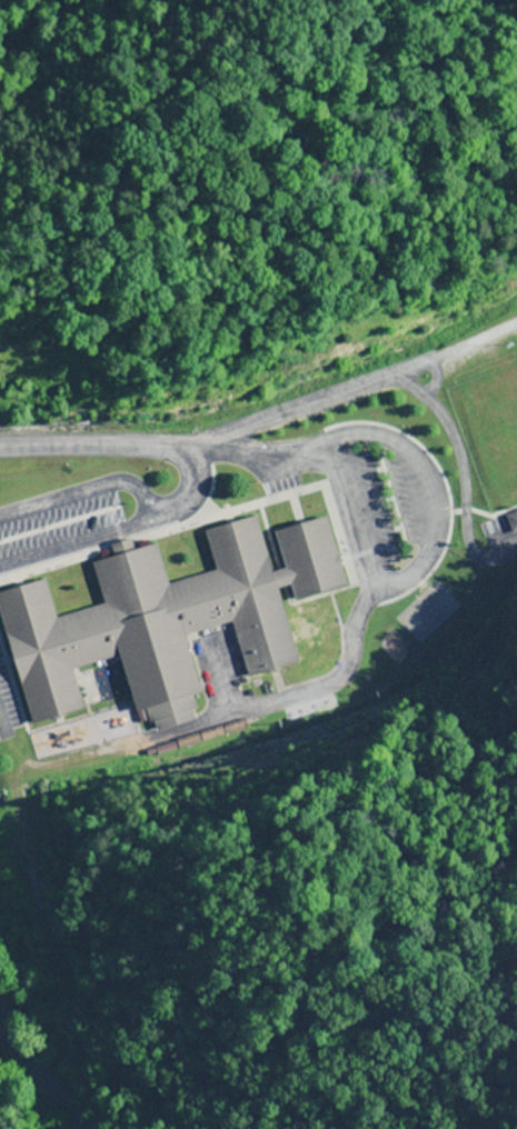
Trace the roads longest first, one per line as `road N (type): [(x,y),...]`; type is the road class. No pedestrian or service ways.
road 1 (residential): [(0,448),(177,448),(516,329)]

